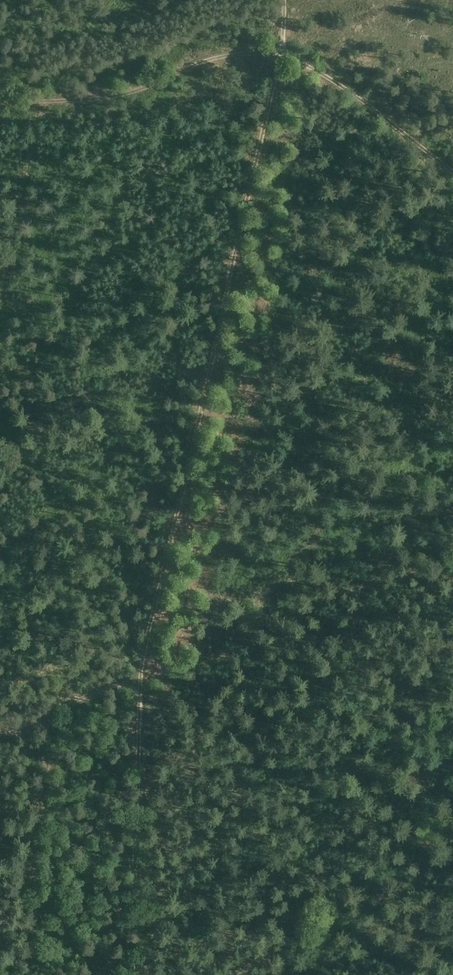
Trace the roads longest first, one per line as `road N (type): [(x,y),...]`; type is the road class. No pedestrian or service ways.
road 1 (track): [(284,0),(284,37),(142,665),(136,974)]
road 2 (track): [(452,174),(339,80),(276,52),(240,54),(94,98),(0,101)]
road 3 (track): [(0,733),(117,686),(140,693)]

